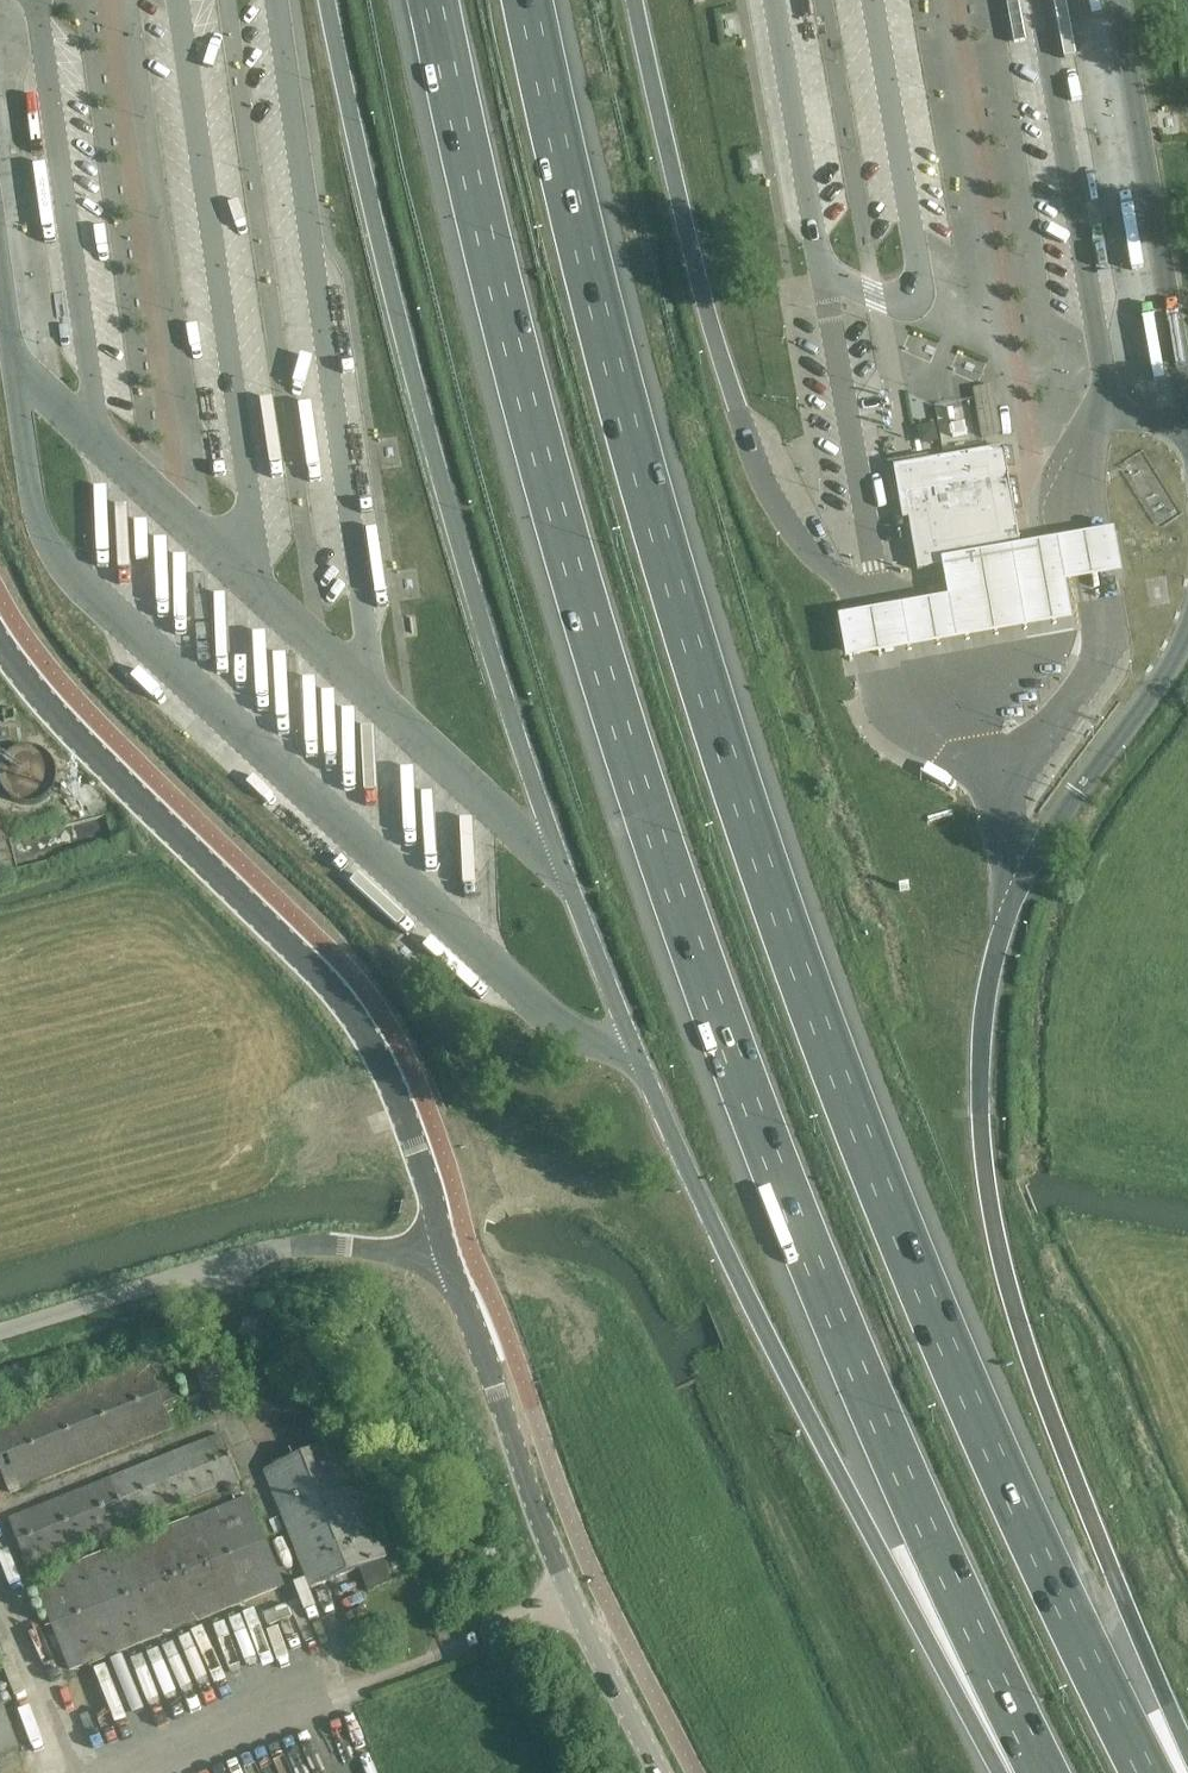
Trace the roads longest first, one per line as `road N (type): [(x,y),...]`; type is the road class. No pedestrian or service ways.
road 1 (motorway): [(1148,1772),(972,1417),(843,1099),(640,478),(528,0)]
road 2 (motorway): [(437,0),(461,131),(557,509),(656,840),(887,1446),(1047,1772)]
road 3 (motorway): [(1187,1751),(1113,1582),(992,1233),(976,1134),(982,1033),(1012,899)]
road 4 (tertiary): [(453,1271),(404,1100),(335,983),(72,732),(0,643)]
road 5 (motorway): [(651,1092),(739,1283),(1000,1772)]
road 6 (tertiary): [(662,1772),(582,1621),(453,1271)]
road 7 (unclassified): [(0,1333),(226,1262),(303,1247),(344,1247),(432,1277),(453,1271)]

